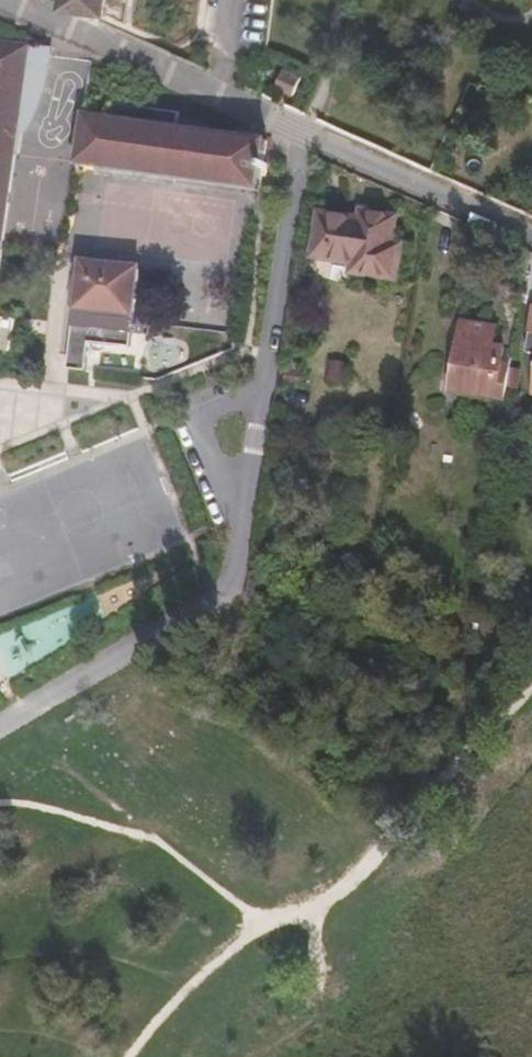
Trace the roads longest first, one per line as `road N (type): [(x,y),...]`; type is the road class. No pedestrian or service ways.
road 1 (residential): [(16,0),(37,17),(531,235)]

